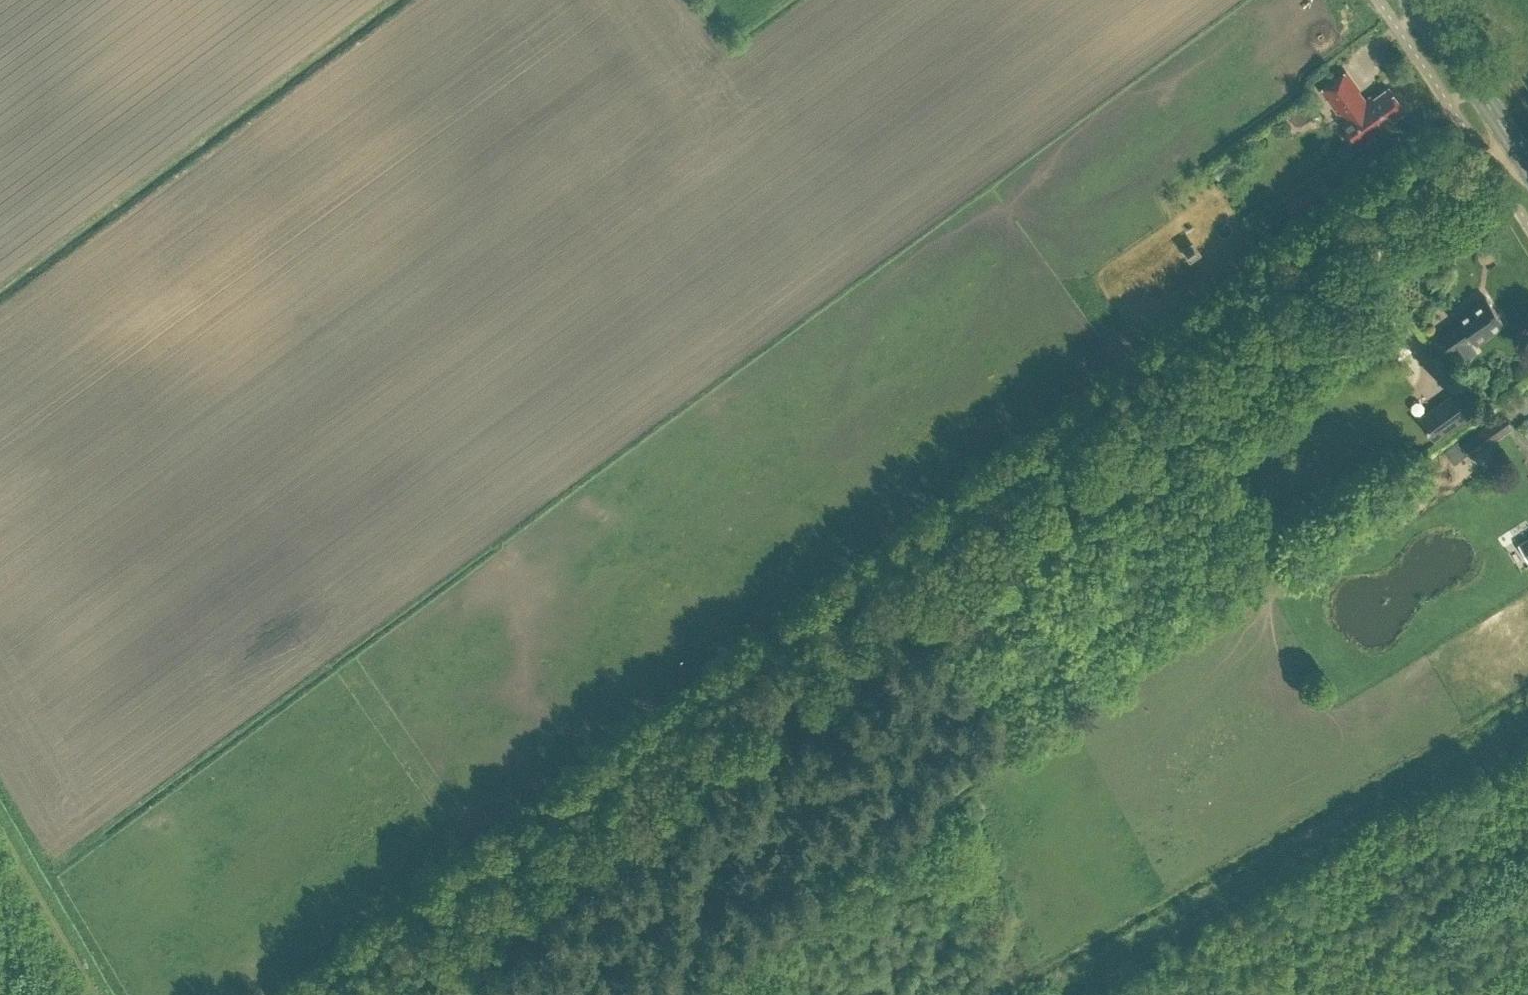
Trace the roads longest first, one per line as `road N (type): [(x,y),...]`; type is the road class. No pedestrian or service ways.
road 1 (track): [(376,994),(1492,166)]
road 2 (primary): [(1527,166),(1416,0)]

